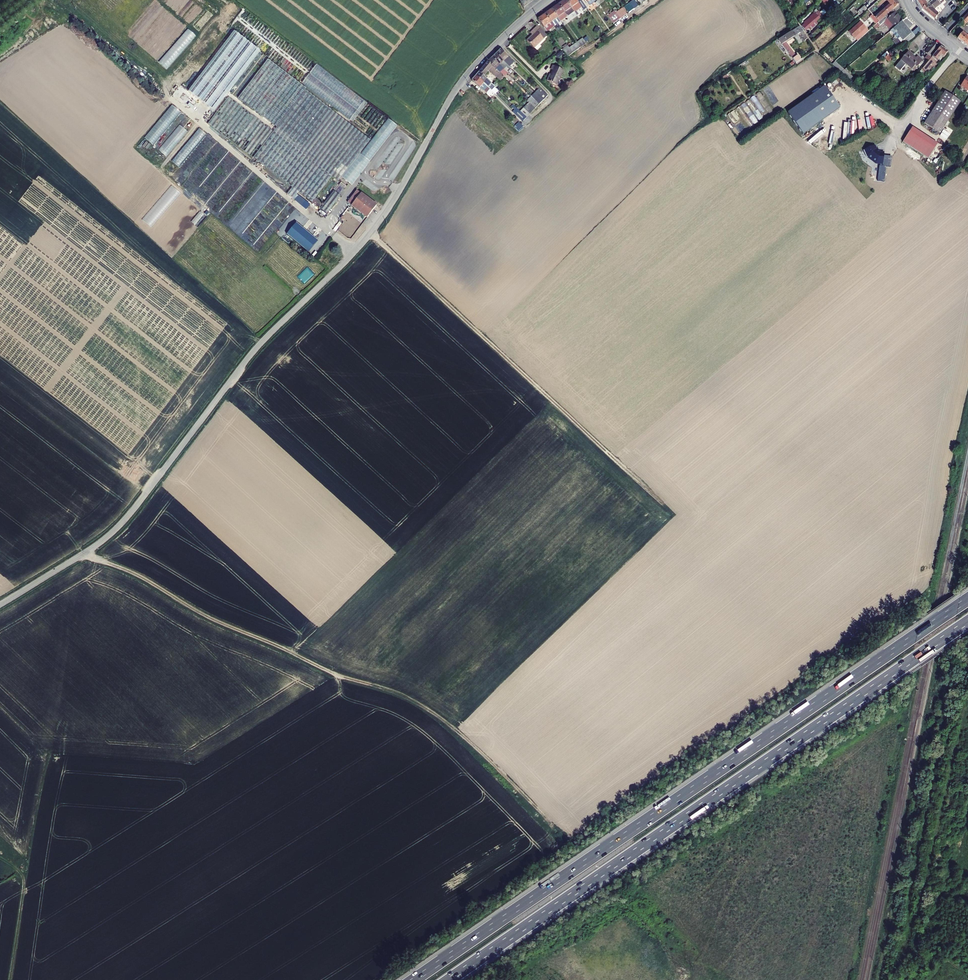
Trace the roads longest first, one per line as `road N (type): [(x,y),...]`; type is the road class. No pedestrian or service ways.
road 1 (unclassified): [(546,0),(462,80),(376,226),(257,347),(125,519),(0,604)]
road 2 (motorway): [(967,599),(414,979)]
road 3 (motorway): [(449,979),(967,621)]
road 4 (track): [(83,553),(339,676),(409,699),(478,752),(556,829)]
road 5 (track): [(370,234),(673,513)]

